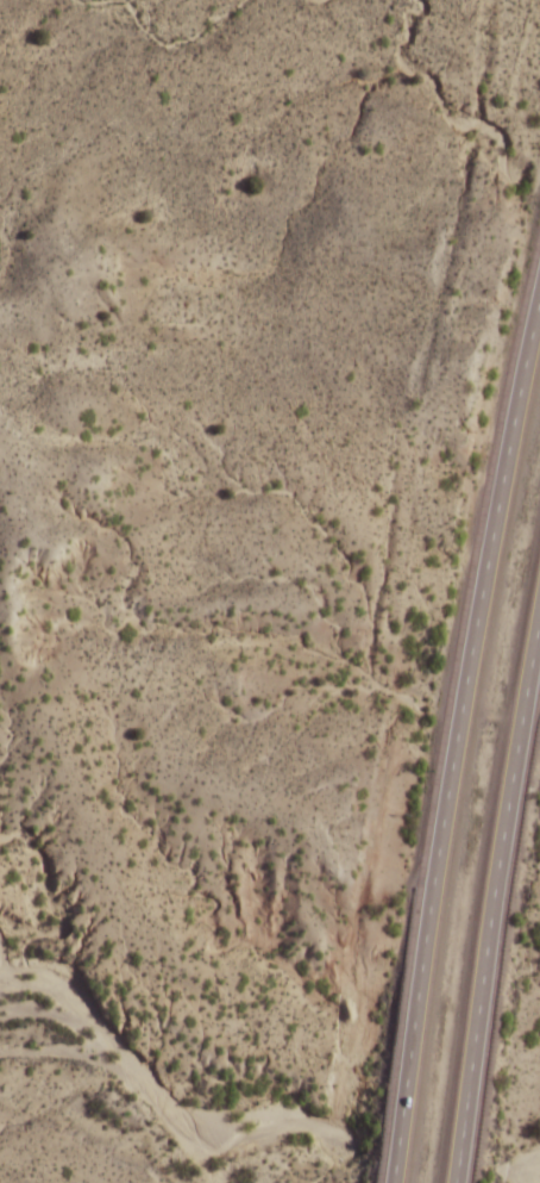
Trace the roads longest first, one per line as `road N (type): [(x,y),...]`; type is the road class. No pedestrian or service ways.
road 1 (motorway): [(539,308),(439,848),(393,1182)]
road 2 (motorway): [(454,1182),(539,617)]

